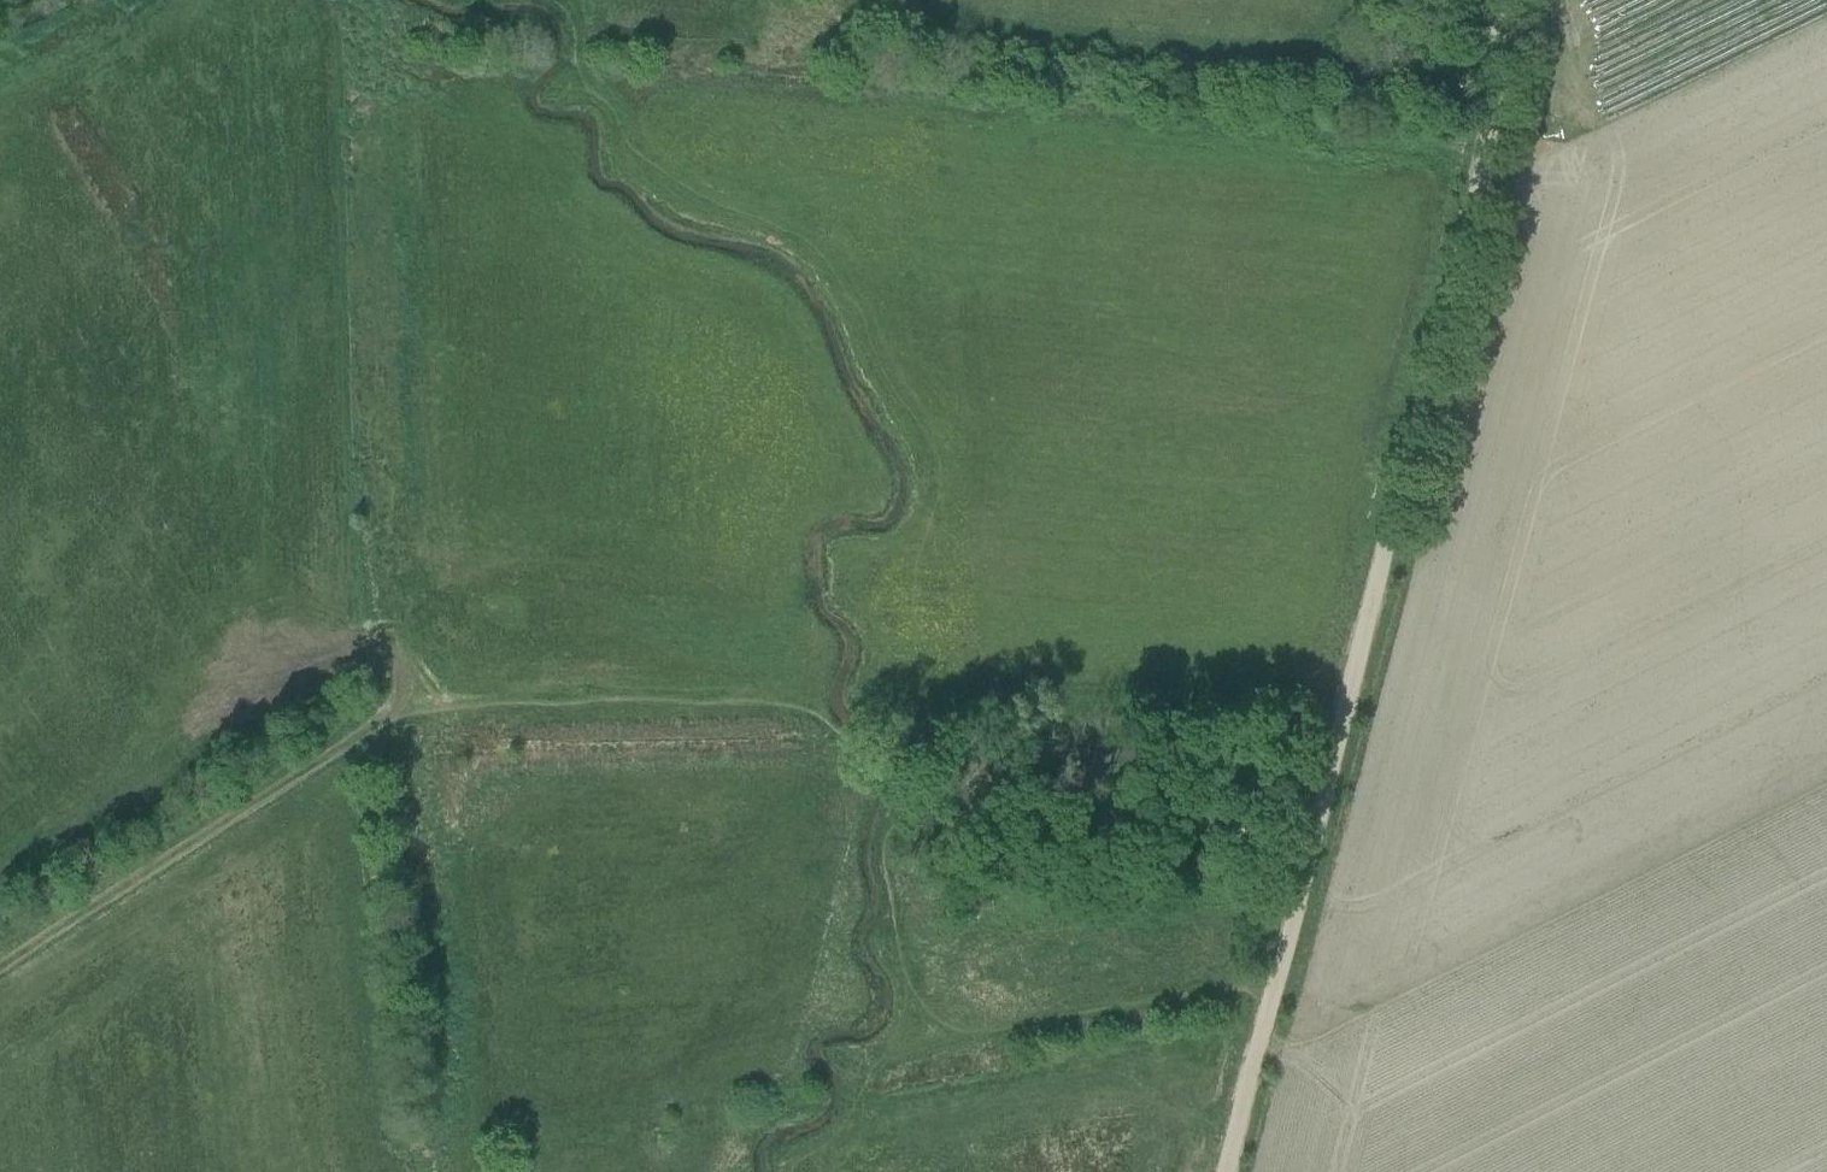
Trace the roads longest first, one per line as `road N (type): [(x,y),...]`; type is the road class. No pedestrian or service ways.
road 1 (track): [(1496,0),(1504,54),(1446,322),(1308,855)]
road 2 (track): [(1308,855),(1236,1171)]

